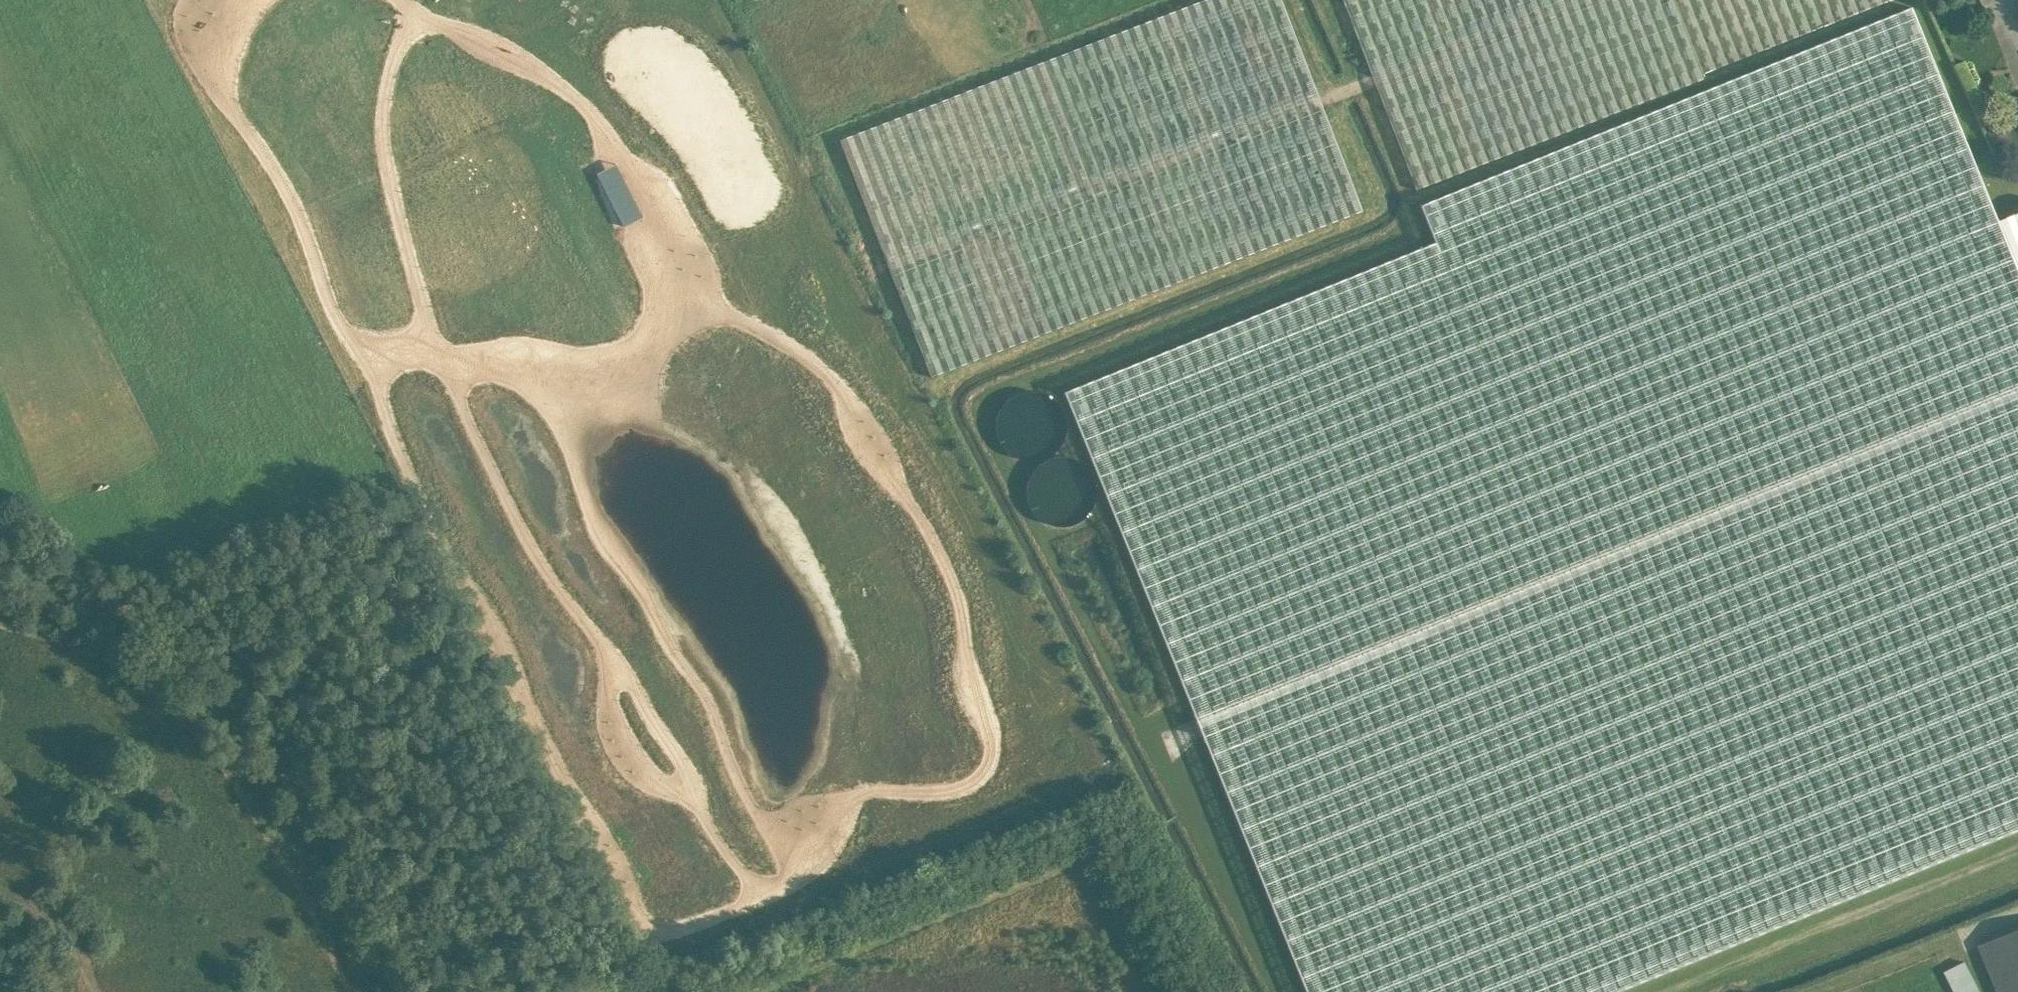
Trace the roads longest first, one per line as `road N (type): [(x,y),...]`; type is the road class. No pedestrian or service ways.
road 1 (track): [(0,536),(58,589),(167,632),(311,873),(364,991)]

